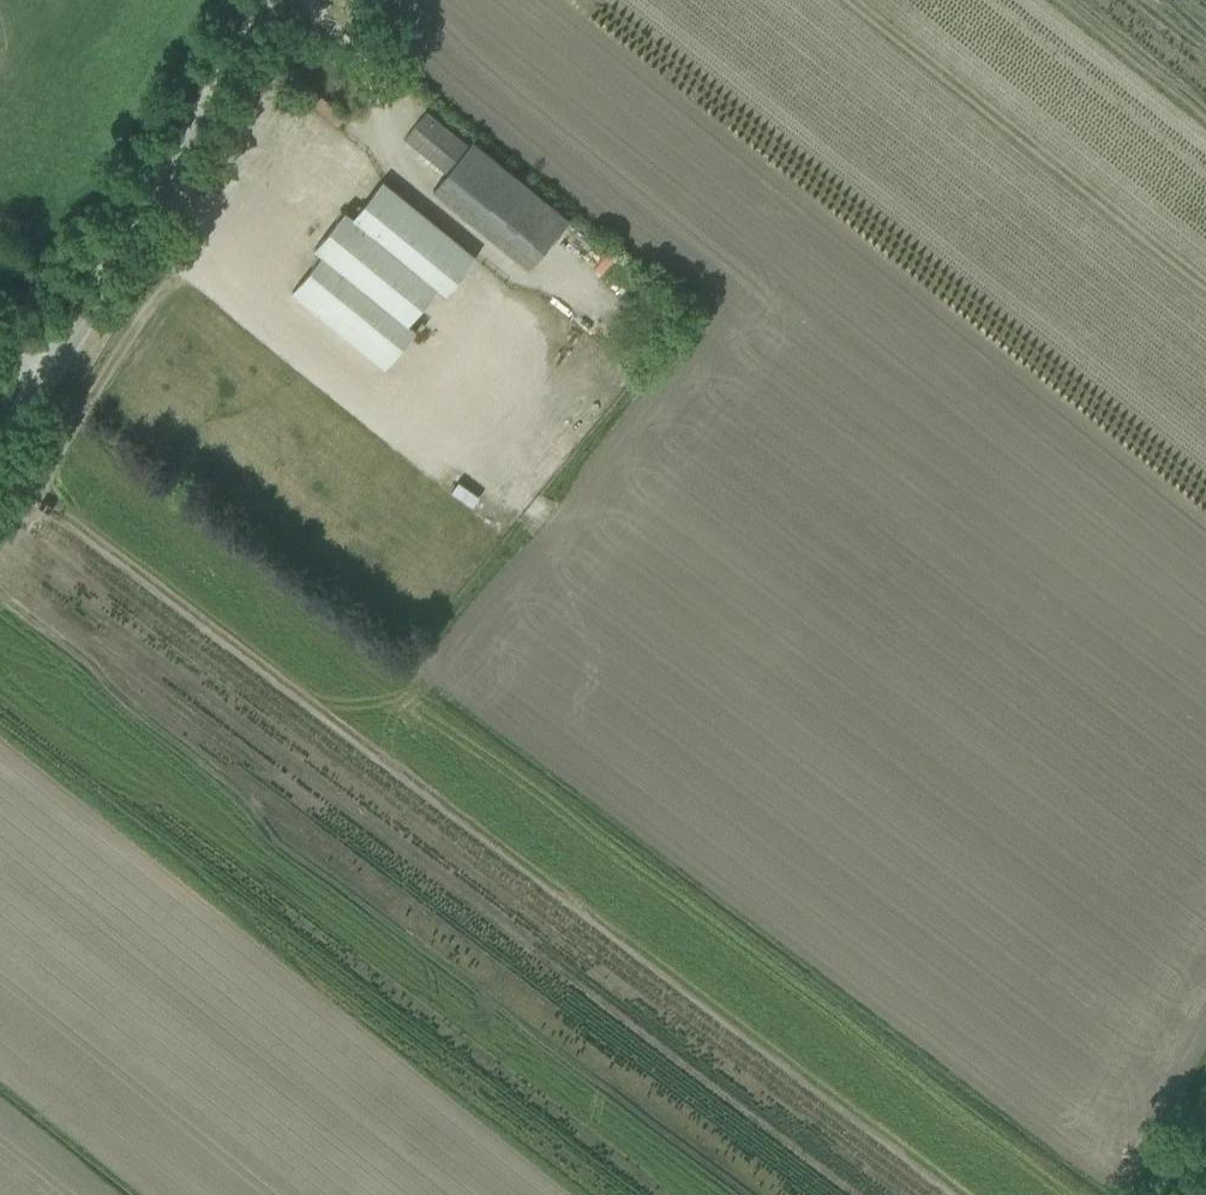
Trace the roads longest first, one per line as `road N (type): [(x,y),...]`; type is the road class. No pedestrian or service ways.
road 1 (unclassified): [(0,459),(273,0)]

